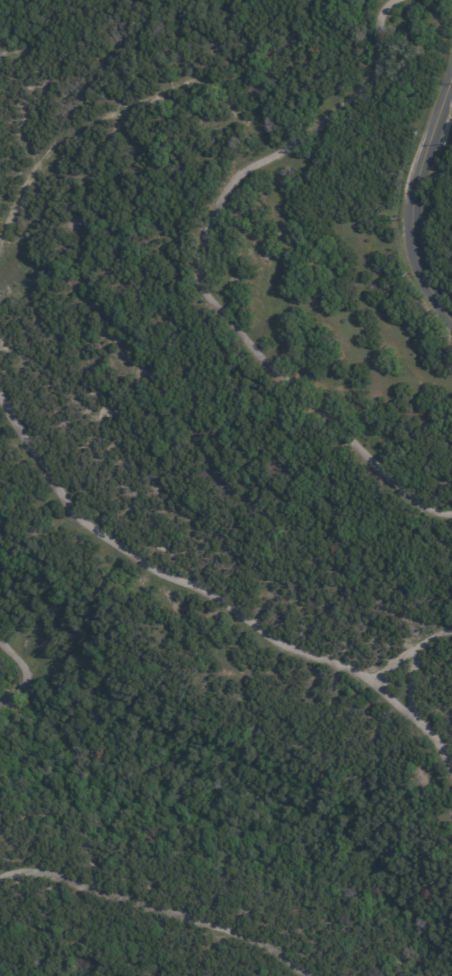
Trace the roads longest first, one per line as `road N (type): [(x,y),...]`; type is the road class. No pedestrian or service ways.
road 1 (residential): [(451,72),(416,198),(451,319)]

